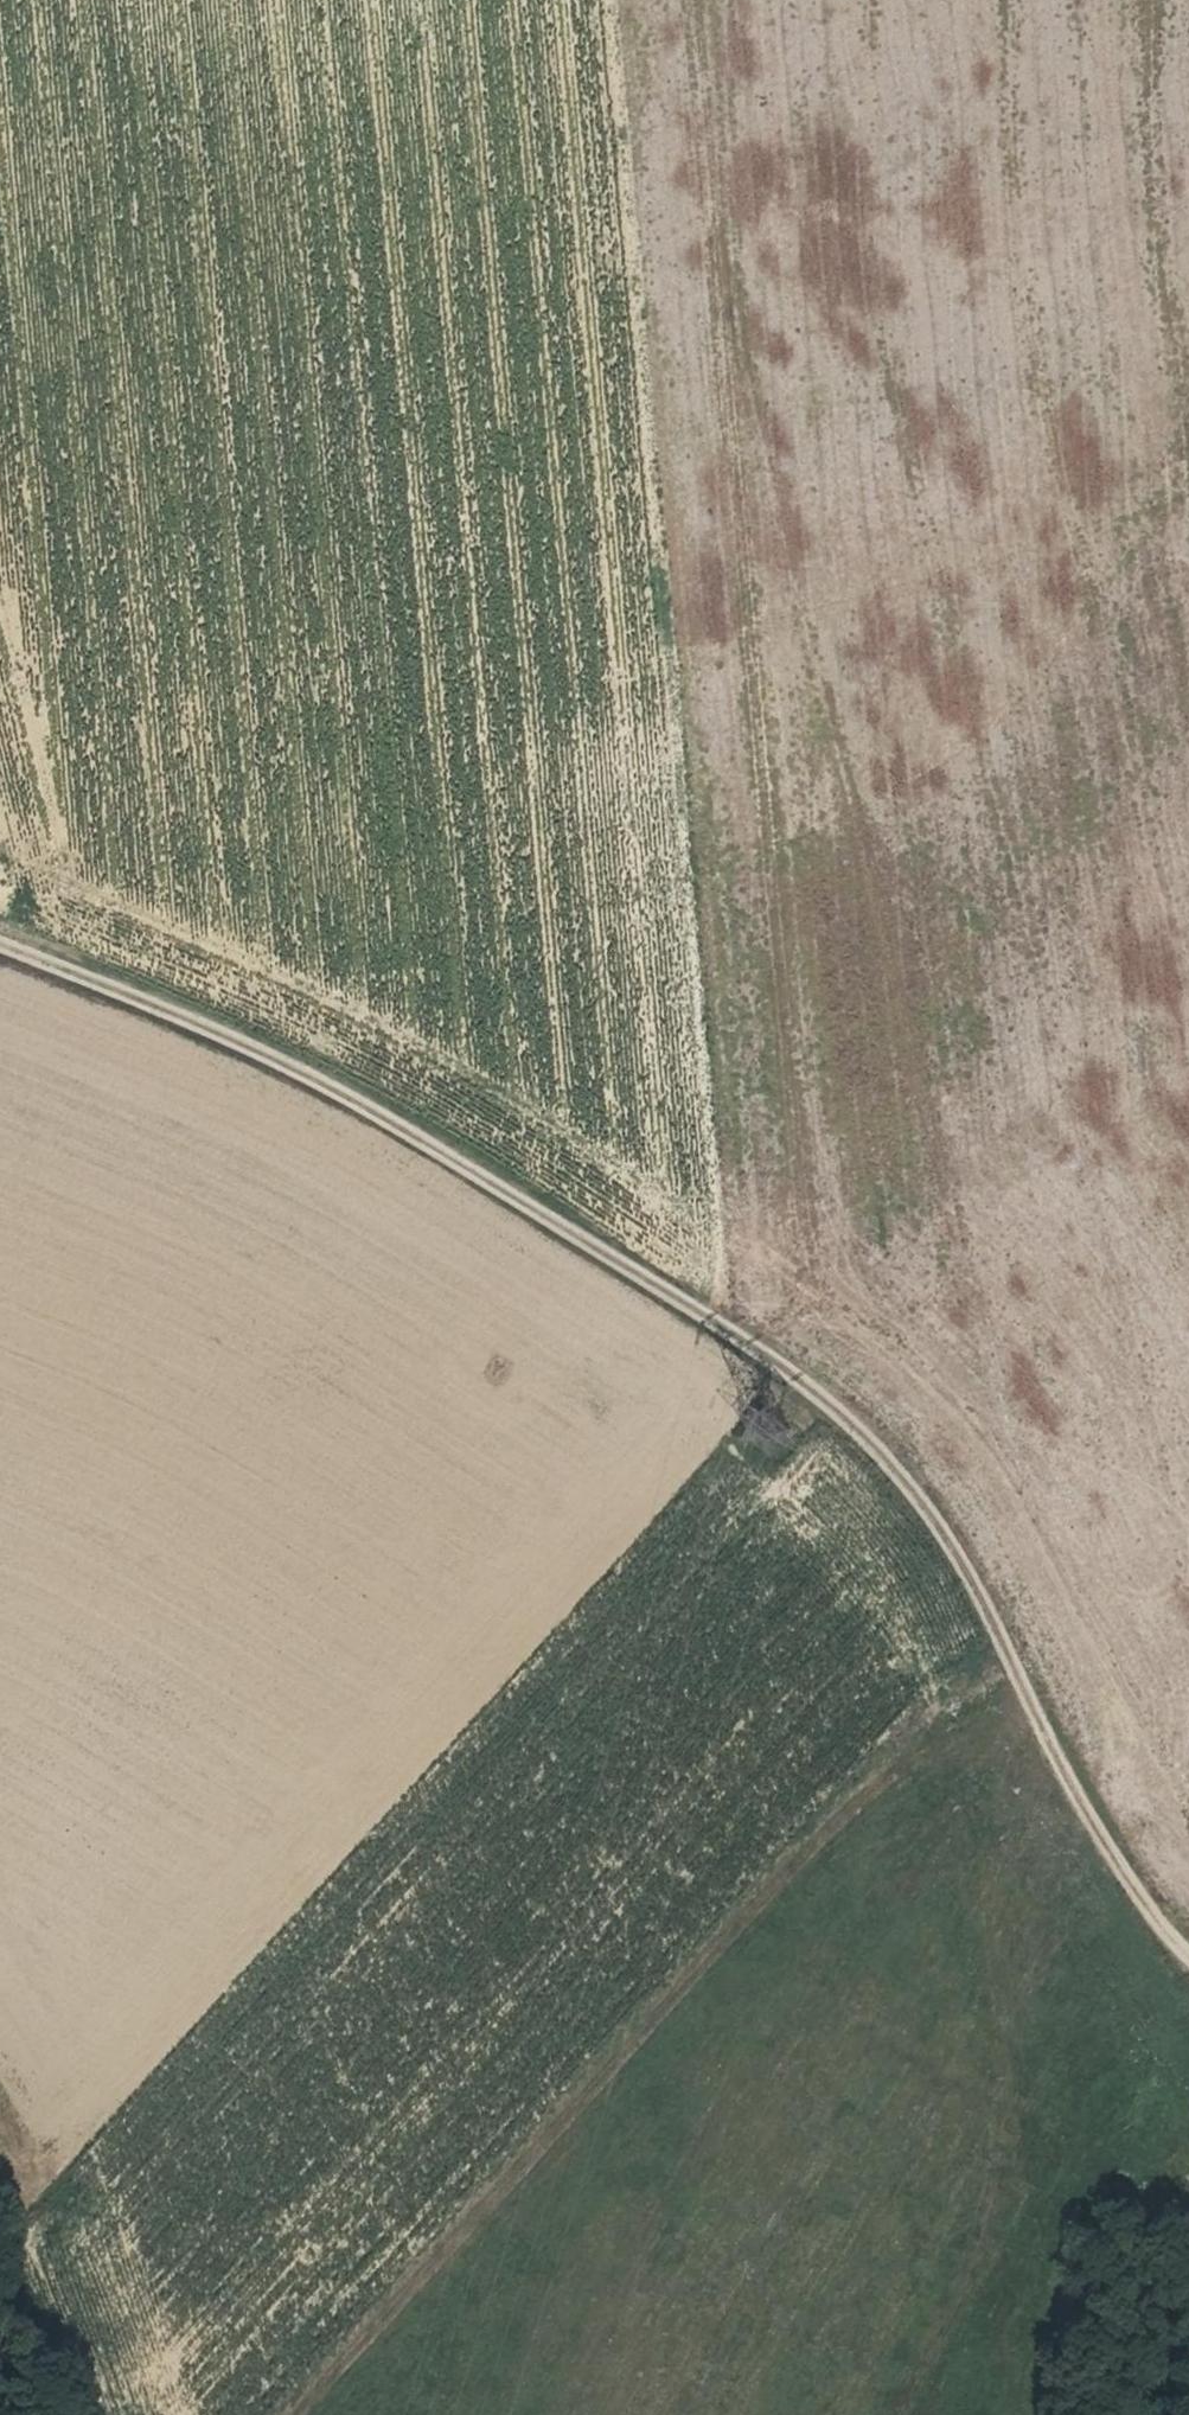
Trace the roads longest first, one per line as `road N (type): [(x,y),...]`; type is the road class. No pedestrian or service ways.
road 1 (track): [(0,948),(340,1097),(722,1327),(871,1447),(966,1568),(1073,1787),(1188,1962)]

